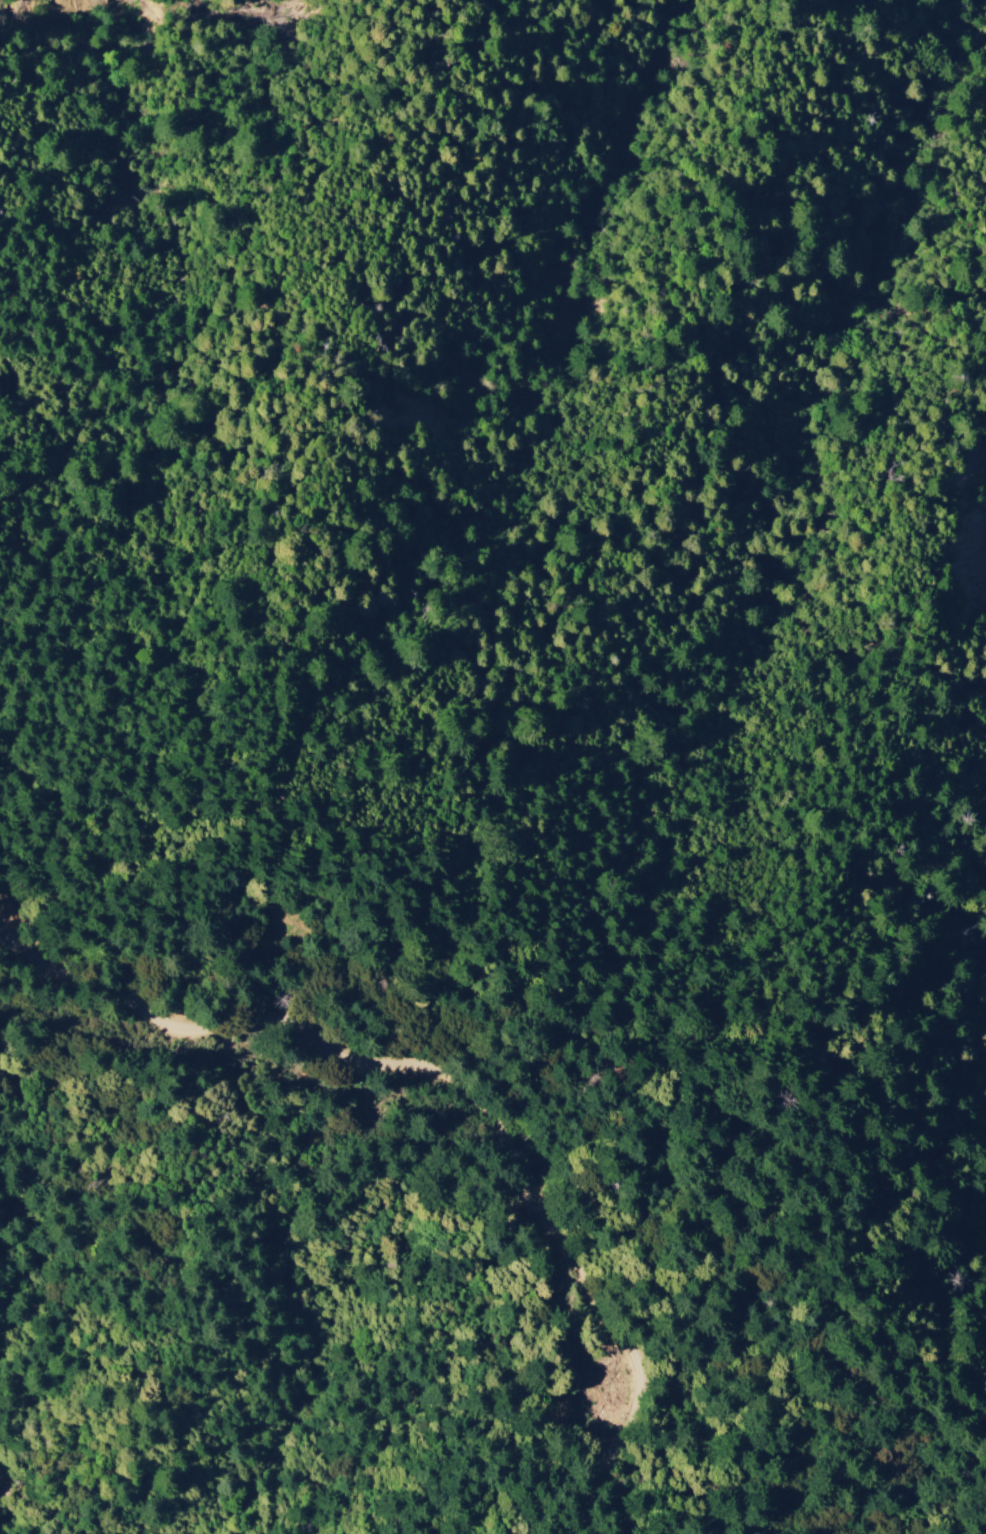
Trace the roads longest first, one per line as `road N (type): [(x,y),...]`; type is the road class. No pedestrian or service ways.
road 1 (track): [(579,1533),(621,1434),(630,1385),(541,1249),(529,1171),(494,1121),(429,1083),(297,1035),(207,1044),(61,970),(0,958)]

